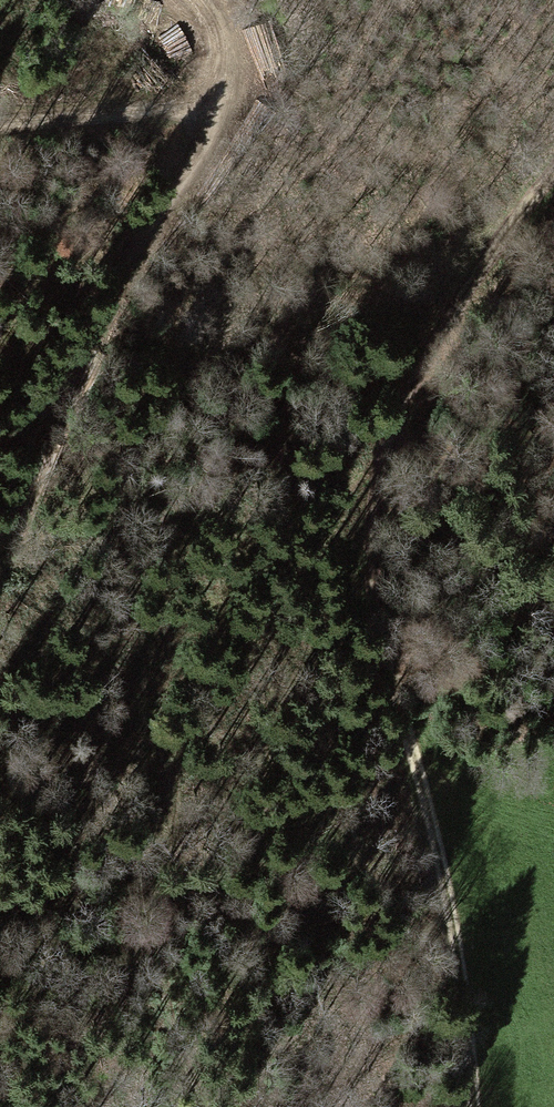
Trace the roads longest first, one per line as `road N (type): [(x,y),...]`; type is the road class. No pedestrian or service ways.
road 1 (track): [(553,172),(415,371),(384,460),(366,578),(382,675),(422,803),(451,934),(472,1106)]
road 2 (track): [(205,87),(204,133),(191,166),(73,355),(0,530)]
road 3 (track): [(171,0),(203,40),(205,87),(166,115),(0,144)]

